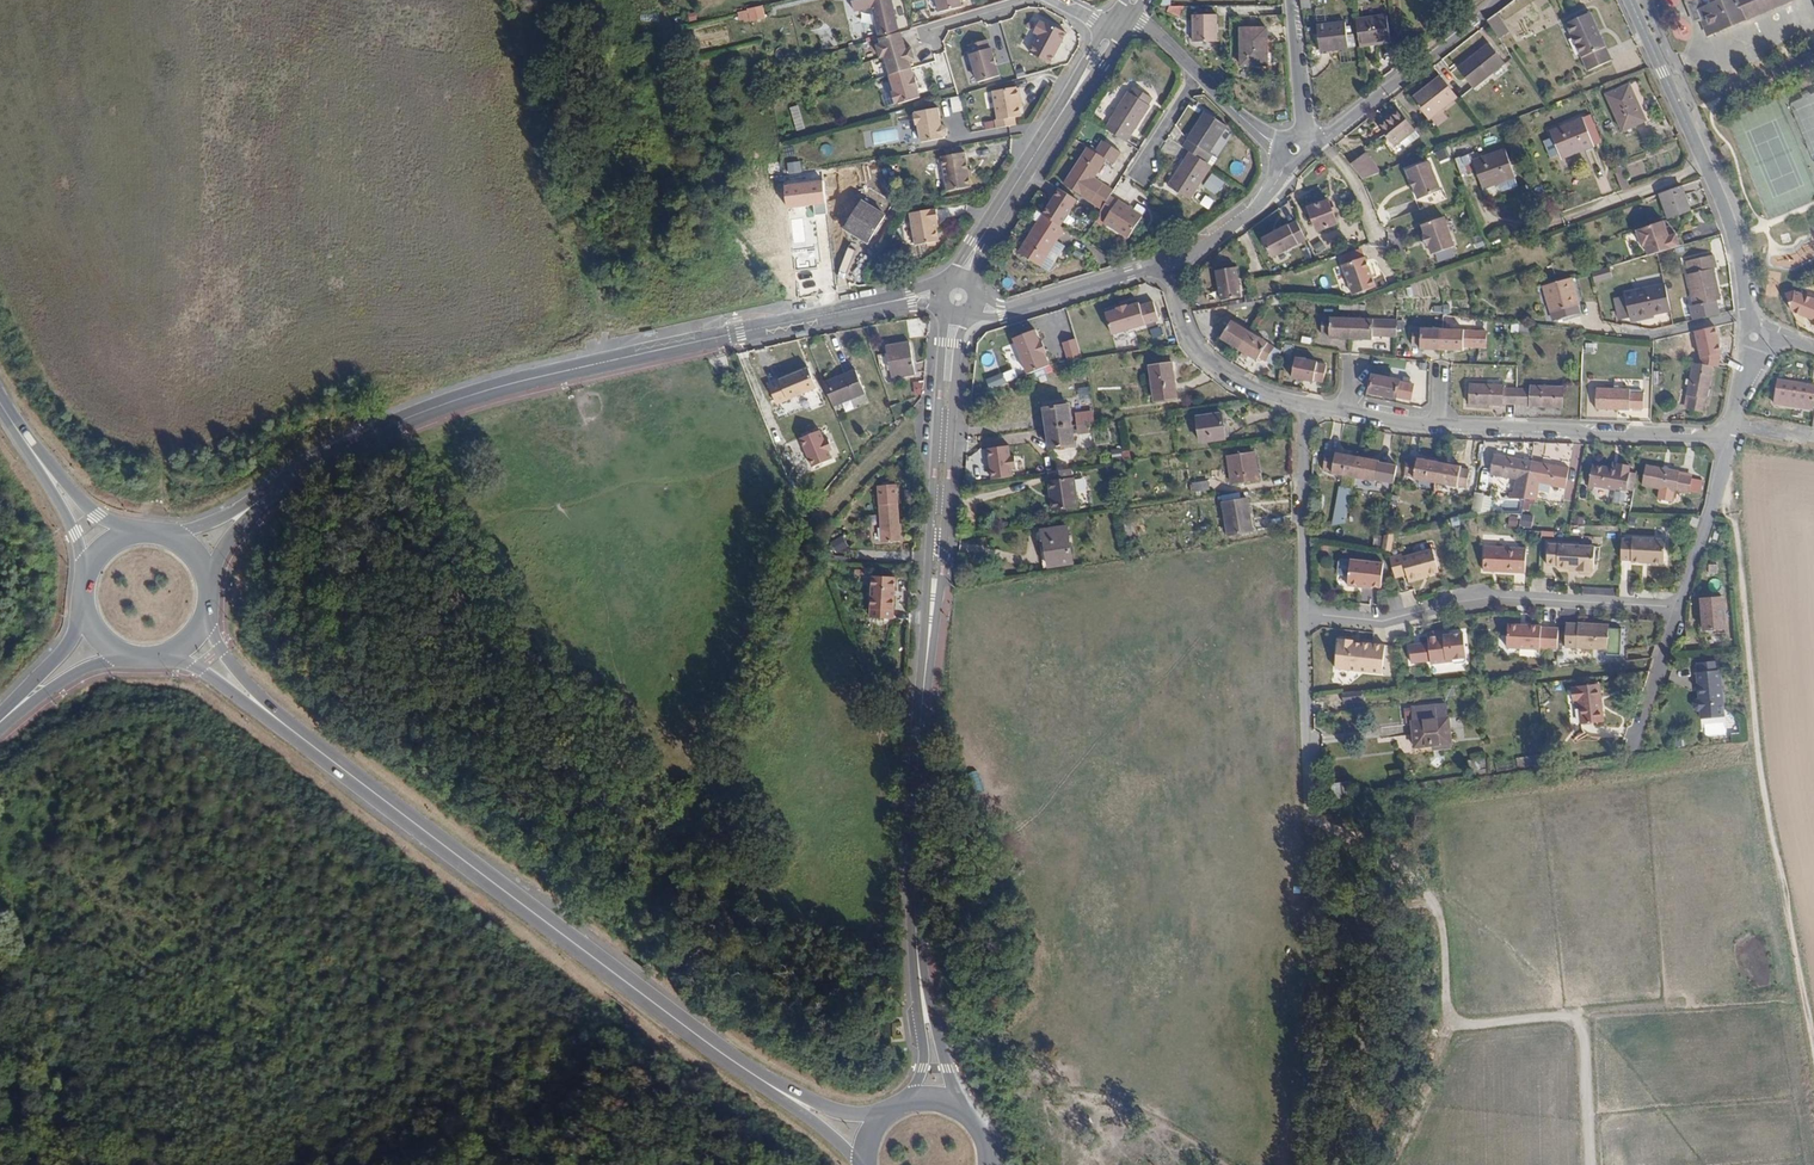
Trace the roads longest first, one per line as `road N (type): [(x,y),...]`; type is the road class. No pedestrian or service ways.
road 1 (tertiary): [(261,498),(367,435),(496,388),(911,298),(958,298)]
road 2 (tertiary): [(921,992),(920,743),(958,298)]
road 3 (secondary): [(266,711),(755,1076)]
road 4 (track): [(1722,476),(1734,512),(1757,742),(1813,1043)]
road 5 (track): [(1309,739),(1311,906),(1297,1164)]
road 6 (track): [(1392,1164),(1437,1075),(1447,1036),(1460,1026),(1571,1014),(1583,1028),(1592,1164)]
road 7 (residential): [(1304,614),(1382,621),(1491,597),(1678,608)]
road 8 (residential): [(1630,0),(1729,225),(1754,337)]
road 9 (tertiary): [(1112,31),(977,245),(958,298)]
road 10 (residential): [(1438,428),(1729,437)]
road 11 (track): [(1460,1026),(1447,1014),(1433,898),(1382,851),(1310,815)]
road 12 (track): [(600,363),(599,300),(563,226),(543,99)]
road 13 (residential): [(1295,150),(1319,141),(1501,0)]
road 14 (residential): [(1168,262),(1190,338),(1211,365),(1247,389),(1309,404)]
road 15 (residential): [(958,298),(1001,312),(1168,262)]
road 16 (residential): [(1309,404),(1300,525),(1304,614)]
road 17 (residential): [(1729,437),(1678,608)]
road 18 (residential): [(1168,262),(1265,201),(1295,150)]
road 19 (secondary): [(25,440),(76,532),(83,580)]
road 20 (residential): [(1678,608),(1629,753)]
road 21 (residential): [(1295,150),(1303,116),(1293,0)]
road 22 (secondary): [(140,533),(85,505),(25,440)]
road 23 (tertiary): [(0,723),(73,674),(126,659)]
road 24 (tertiary): [(82,611),(58,657),(0,722)]
road 25 (secondary): [(887,1114),(825,1107),(755,1076)]
road 26 (secondary): [(755,1076),(862,1164)]
road 27 (tertiary): [(963,1111),(921,992)]
road 28 (residential): [(1304,614),(1309,739)]
road 29 (residential): [(1199,74),(1261,134),(1295,150)]

